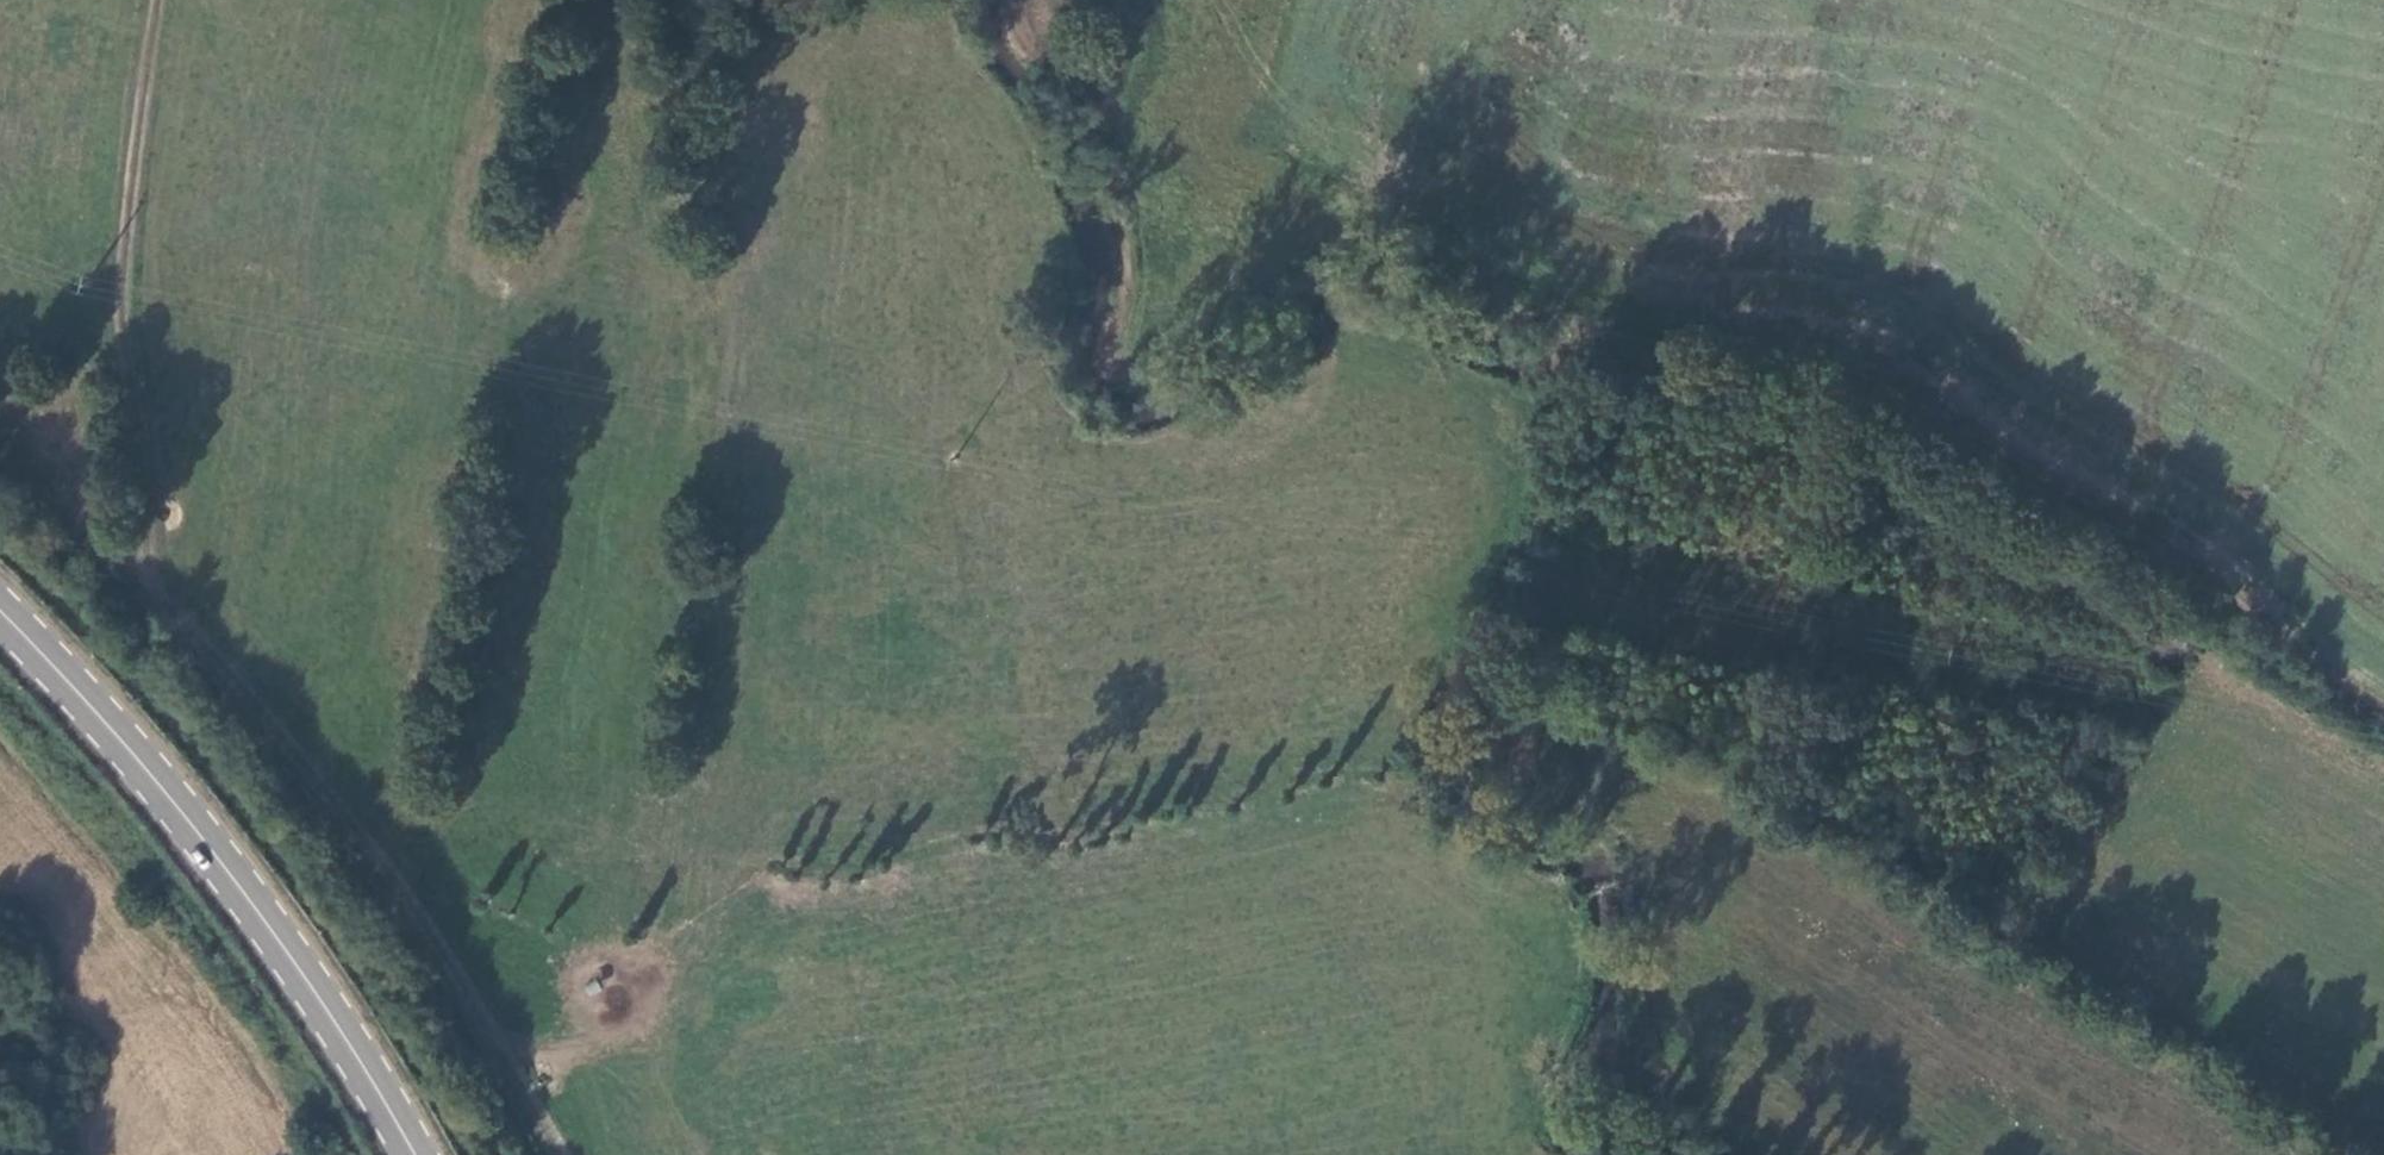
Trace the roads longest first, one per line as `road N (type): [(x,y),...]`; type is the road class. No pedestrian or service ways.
road 1 (track): [(555,1154),(513,1067),(388,873),(142,569),(124,263),(152,0)]
road 2 (secondary): [(416,1154),(373,1073),(249,896),(115,731),(0,608)]

